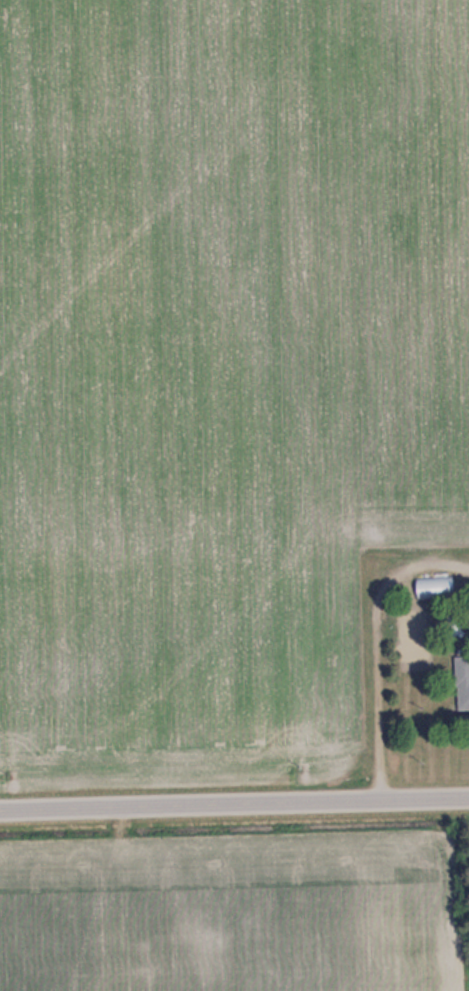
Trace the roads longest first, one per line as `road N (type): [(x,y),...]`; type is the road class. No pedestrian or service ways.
road 1 (tertiary): [(468,800),(0,815)]

